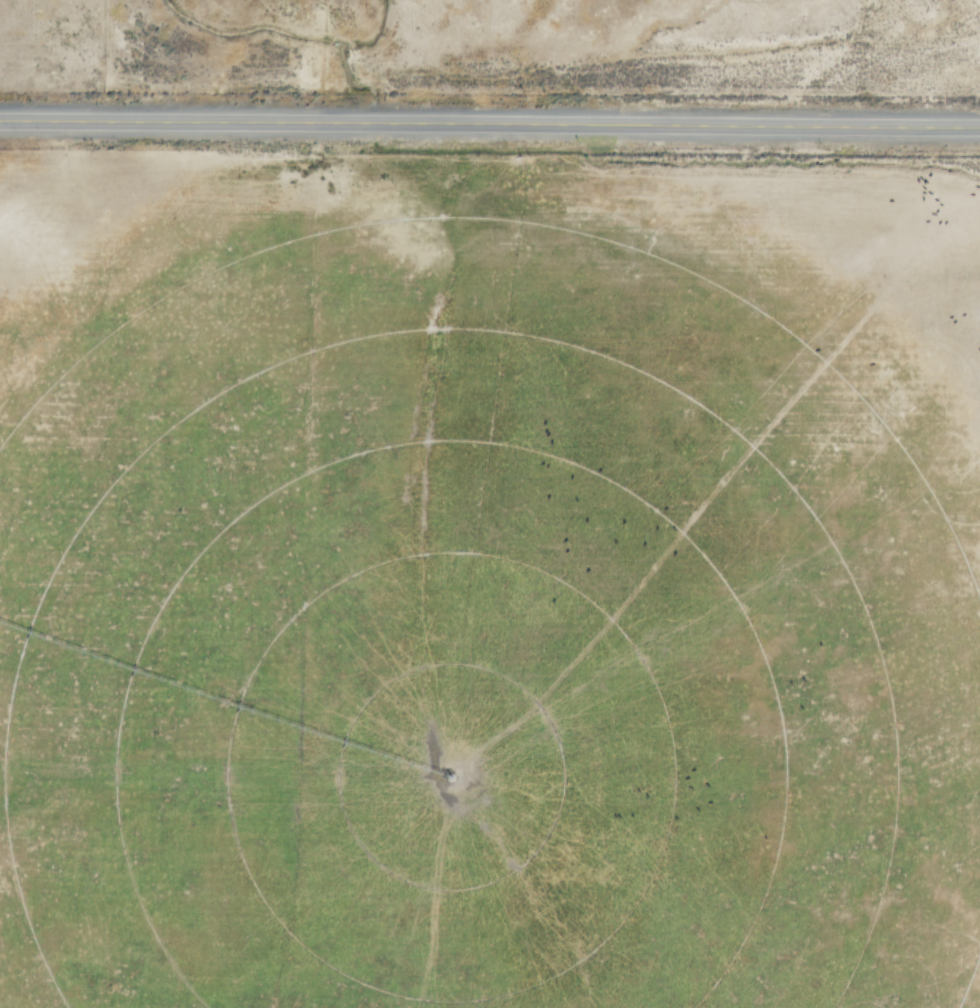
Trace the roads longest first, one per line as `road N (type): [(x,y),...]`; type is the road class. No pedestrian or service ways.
road 1 (primary): [(979,125),(0,121)]

